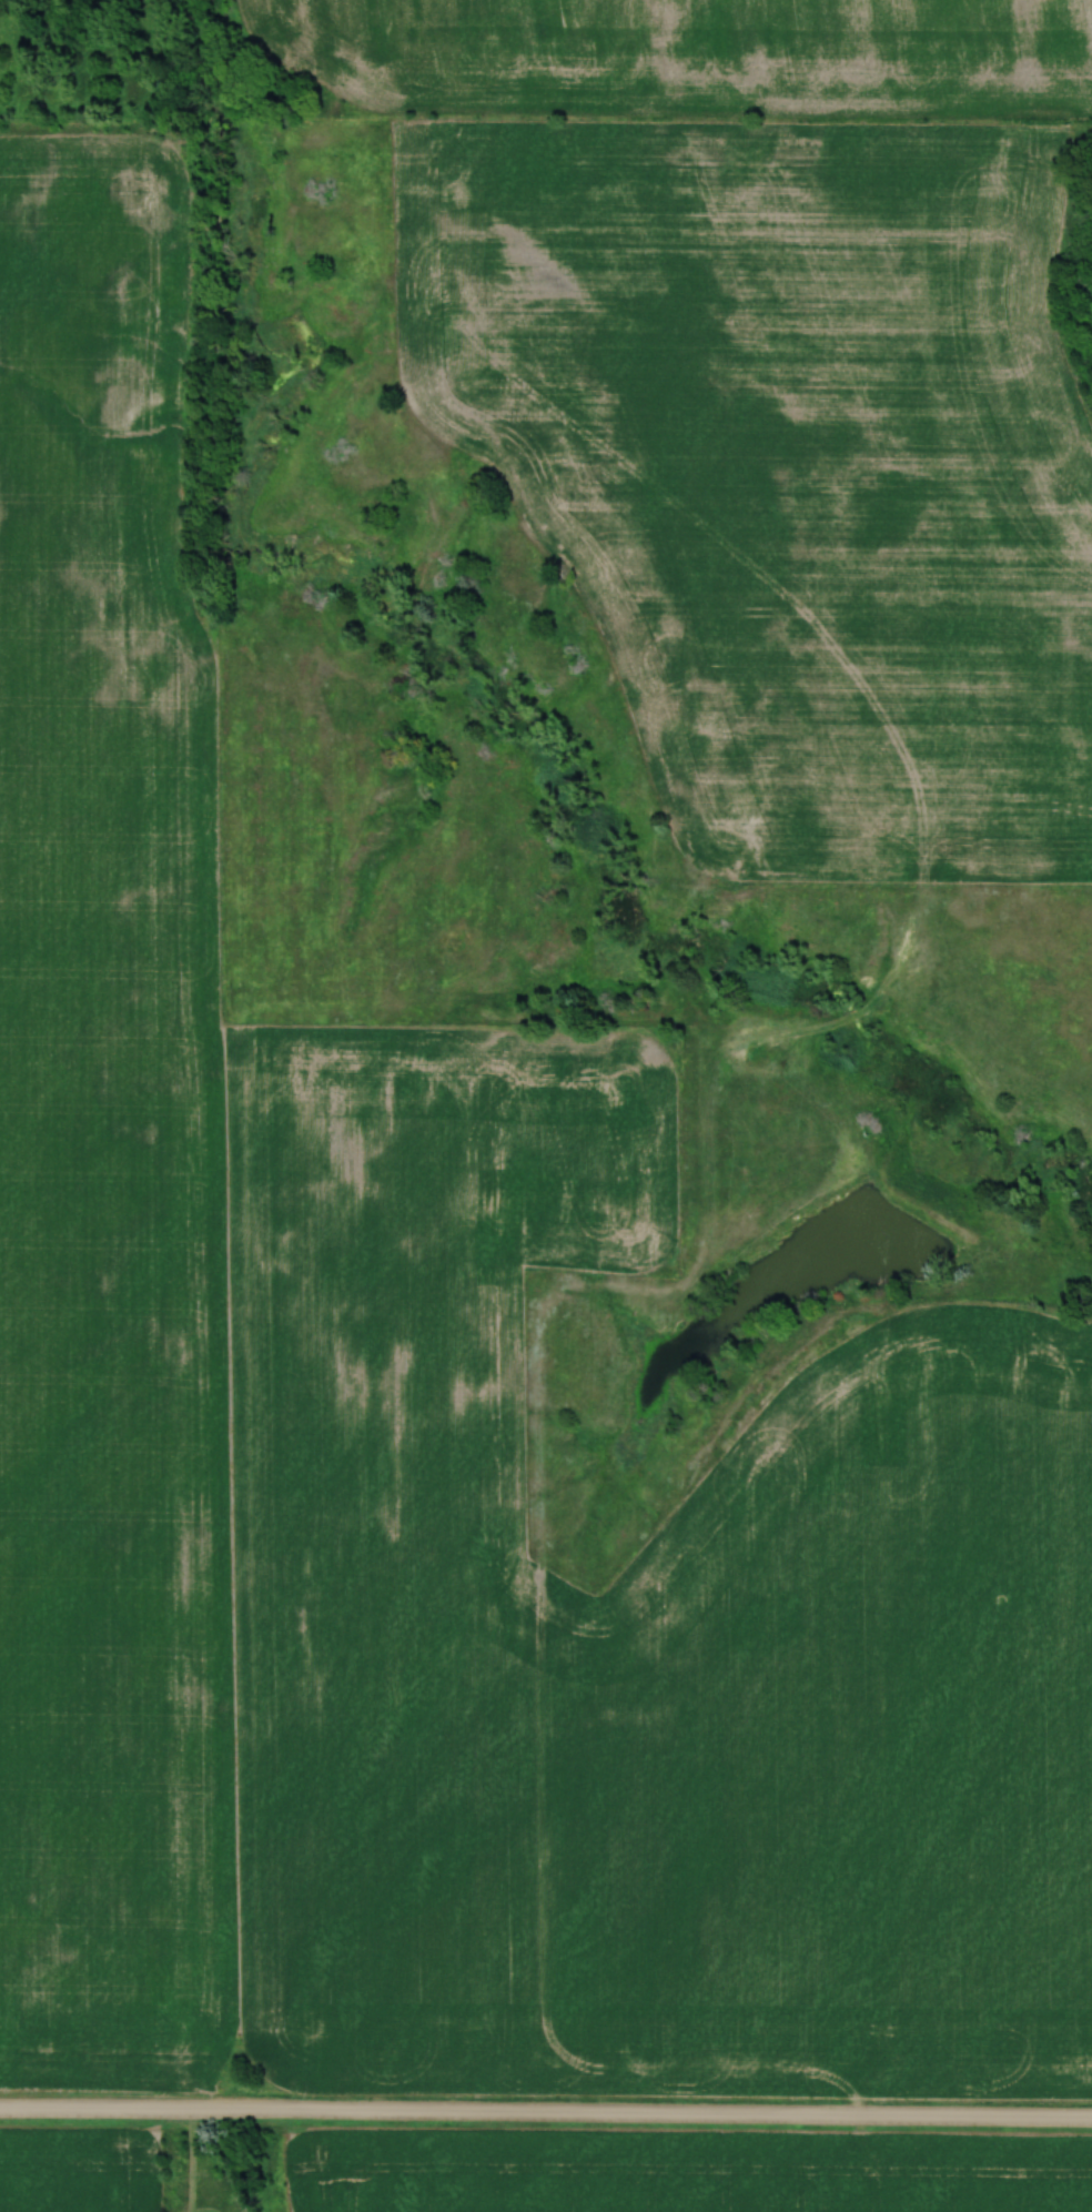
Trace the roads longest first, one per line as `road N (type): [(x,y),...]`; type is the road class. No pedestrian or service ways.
road 1 (residential): [(1091,2118),(0,2112)]

